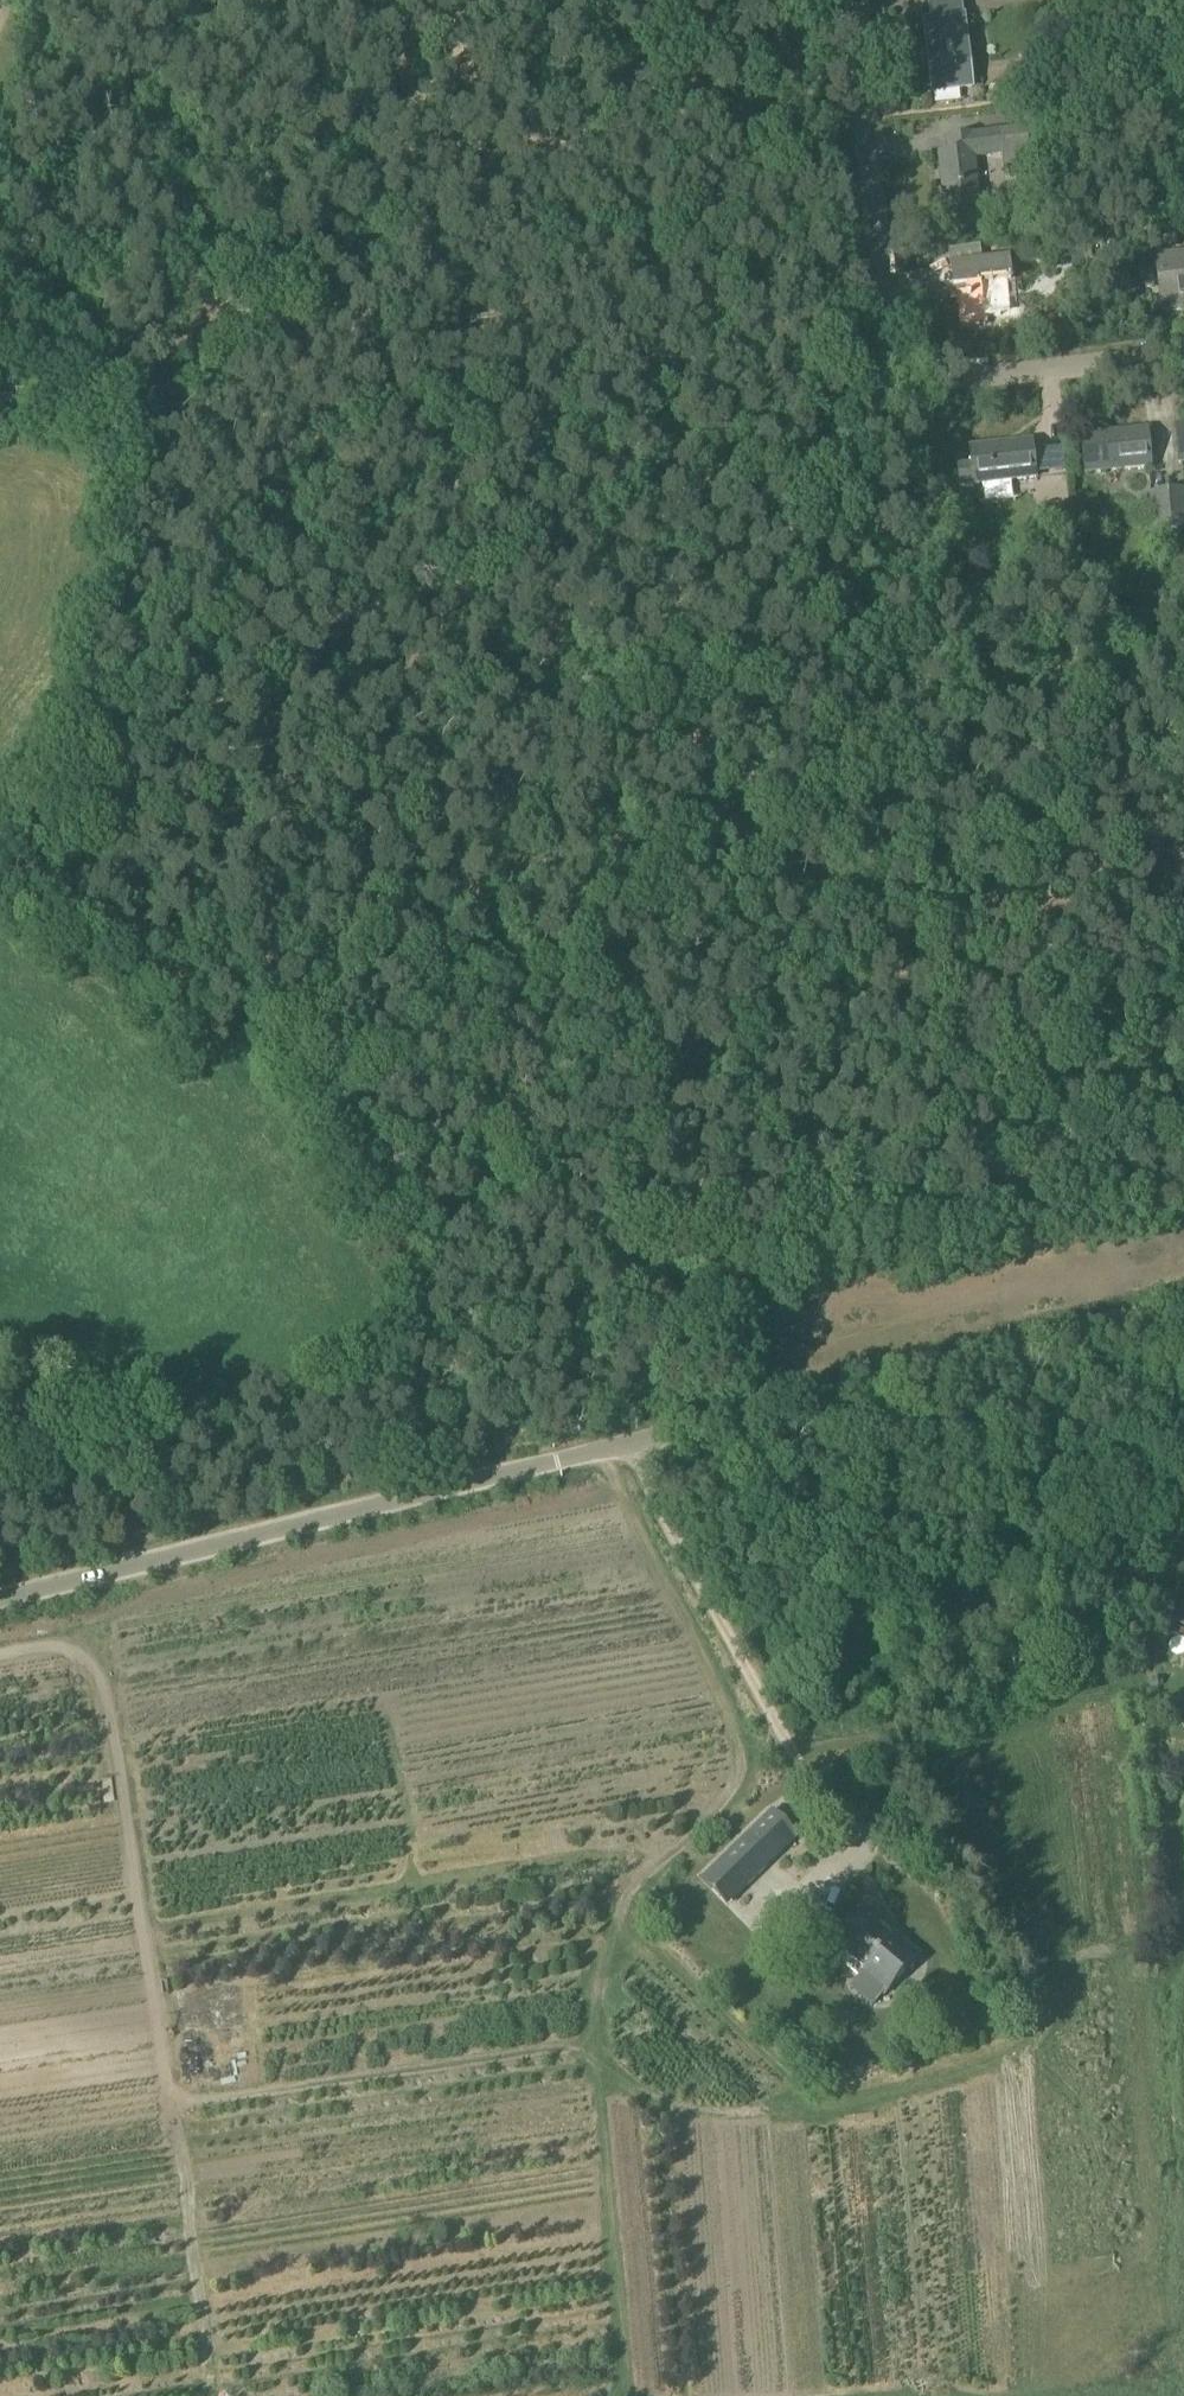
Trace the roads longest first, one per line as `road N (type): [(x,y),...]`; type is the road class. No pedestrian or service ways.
road 1 (unclassified): [(0,1601),(1183,1304)]
road 2 (residential): [(1183,352),(896,390),(849,0)]
road 3 (track): [(626,1439),(840,1839)]

